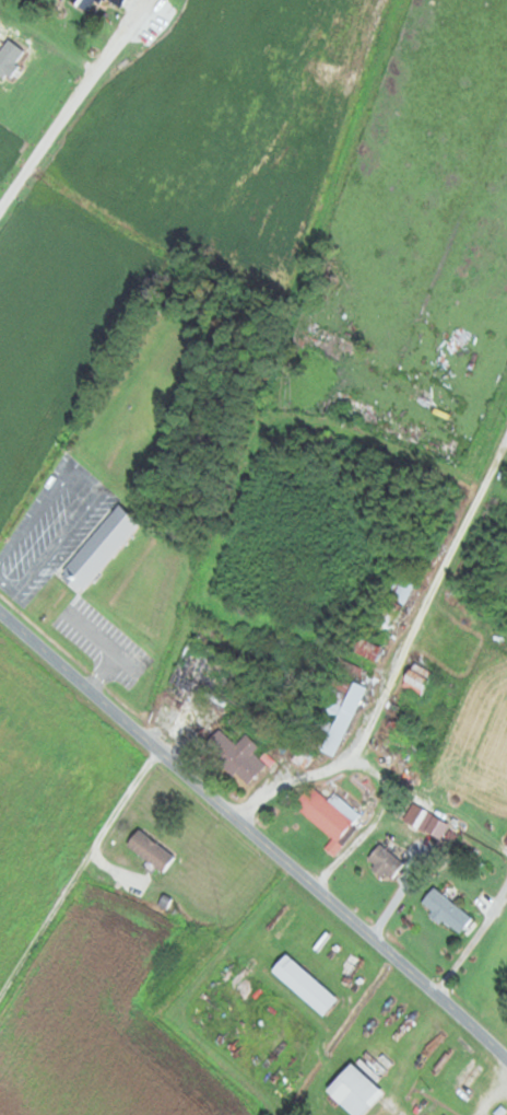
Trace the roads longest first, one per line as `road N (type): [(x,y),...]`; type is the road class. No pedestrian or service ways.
road 1 (residential): [(506,1057),(0,606)]
road 2 (residential): [(244,821),(279,765),(328,776),(506,427)]
road 3 (residential): [(212,793),(243,1062),(292,1114)]
road 4 (residential): [(145,735),(0,988)]
road 5 (residential): [(0,207),(144,0)]
road 6 (residential): [(0,547),(106,386)]
road 7 (residential): [(397,956),(284,1104)]

